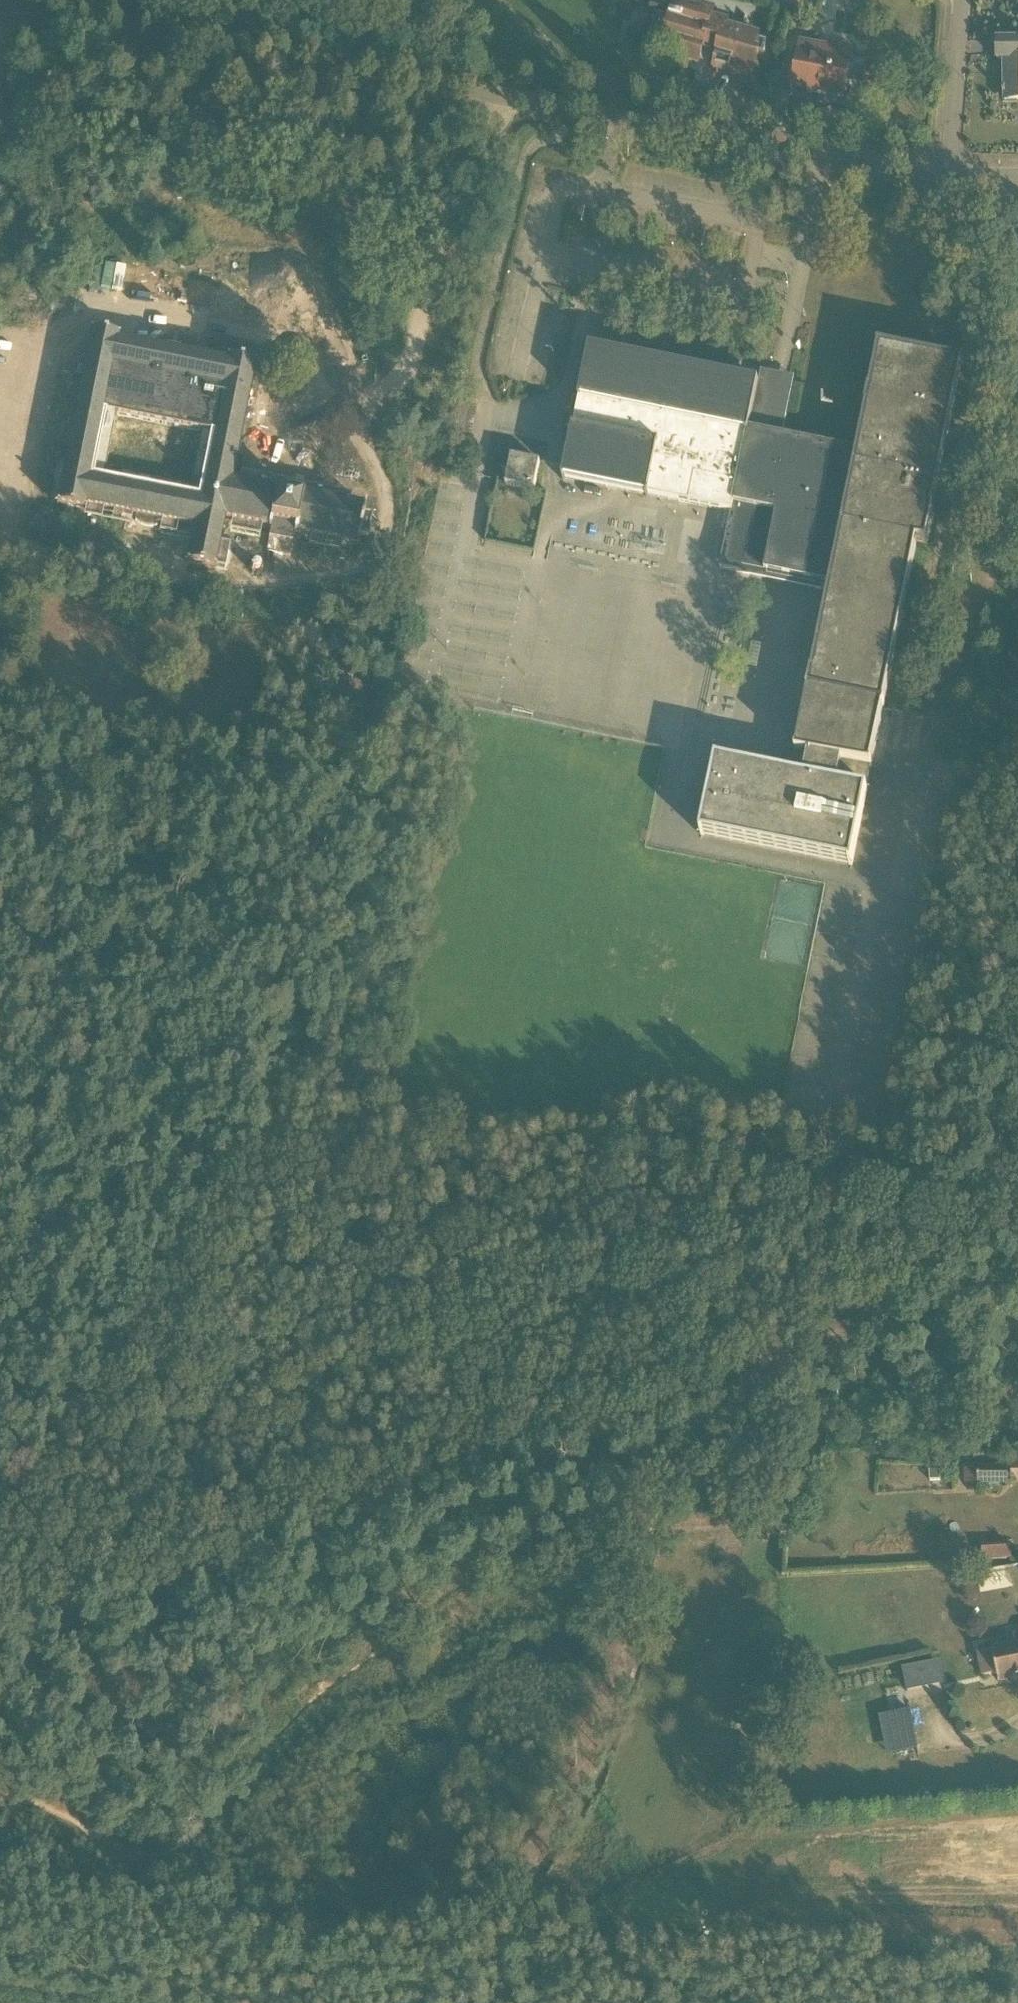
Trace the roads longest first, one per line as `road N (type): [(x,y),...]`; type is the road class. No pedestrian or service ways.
road 1 (residential): [(0,550),(257,601),(304,598),(374,574),(400,521),(399,488),(372,419),(380,371),(417,330),(444,209),(473,171),(502,98)]
road 2 (unclassified): [(502,98),(23,0)]
road 3 (residential): [(955,175),(854,167),(502,98)]
road 4 (track): [(1017,1891),(740,1899)]
road 5 (track): [(225,1127),(371,1151),(383,1125)]
road 6 (residential): [(955,175),(964,0)]

